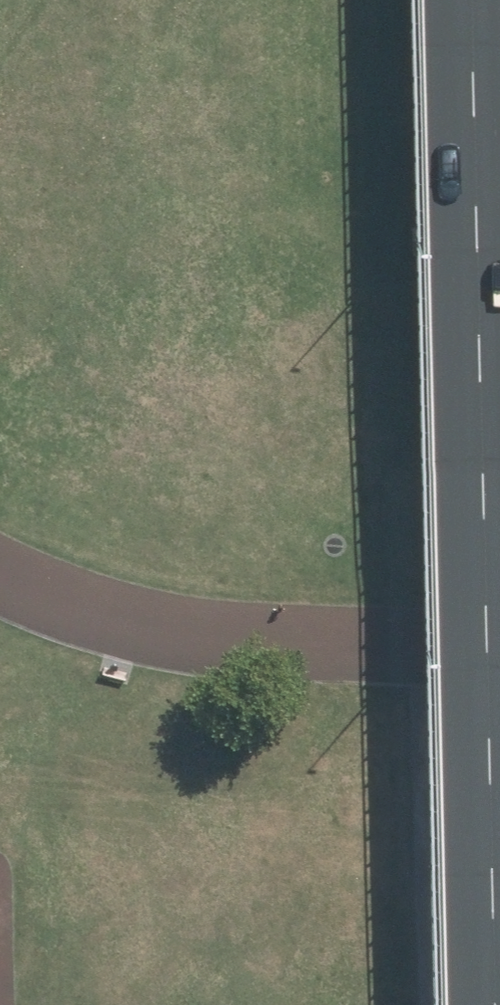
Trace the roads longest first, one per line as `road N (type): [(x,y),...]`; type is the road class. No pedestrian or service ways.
road 1 (motorway): [(69,1004),(51,836),(59,0)]
road 2 (motorway): [(468,0),(489,1004)]

